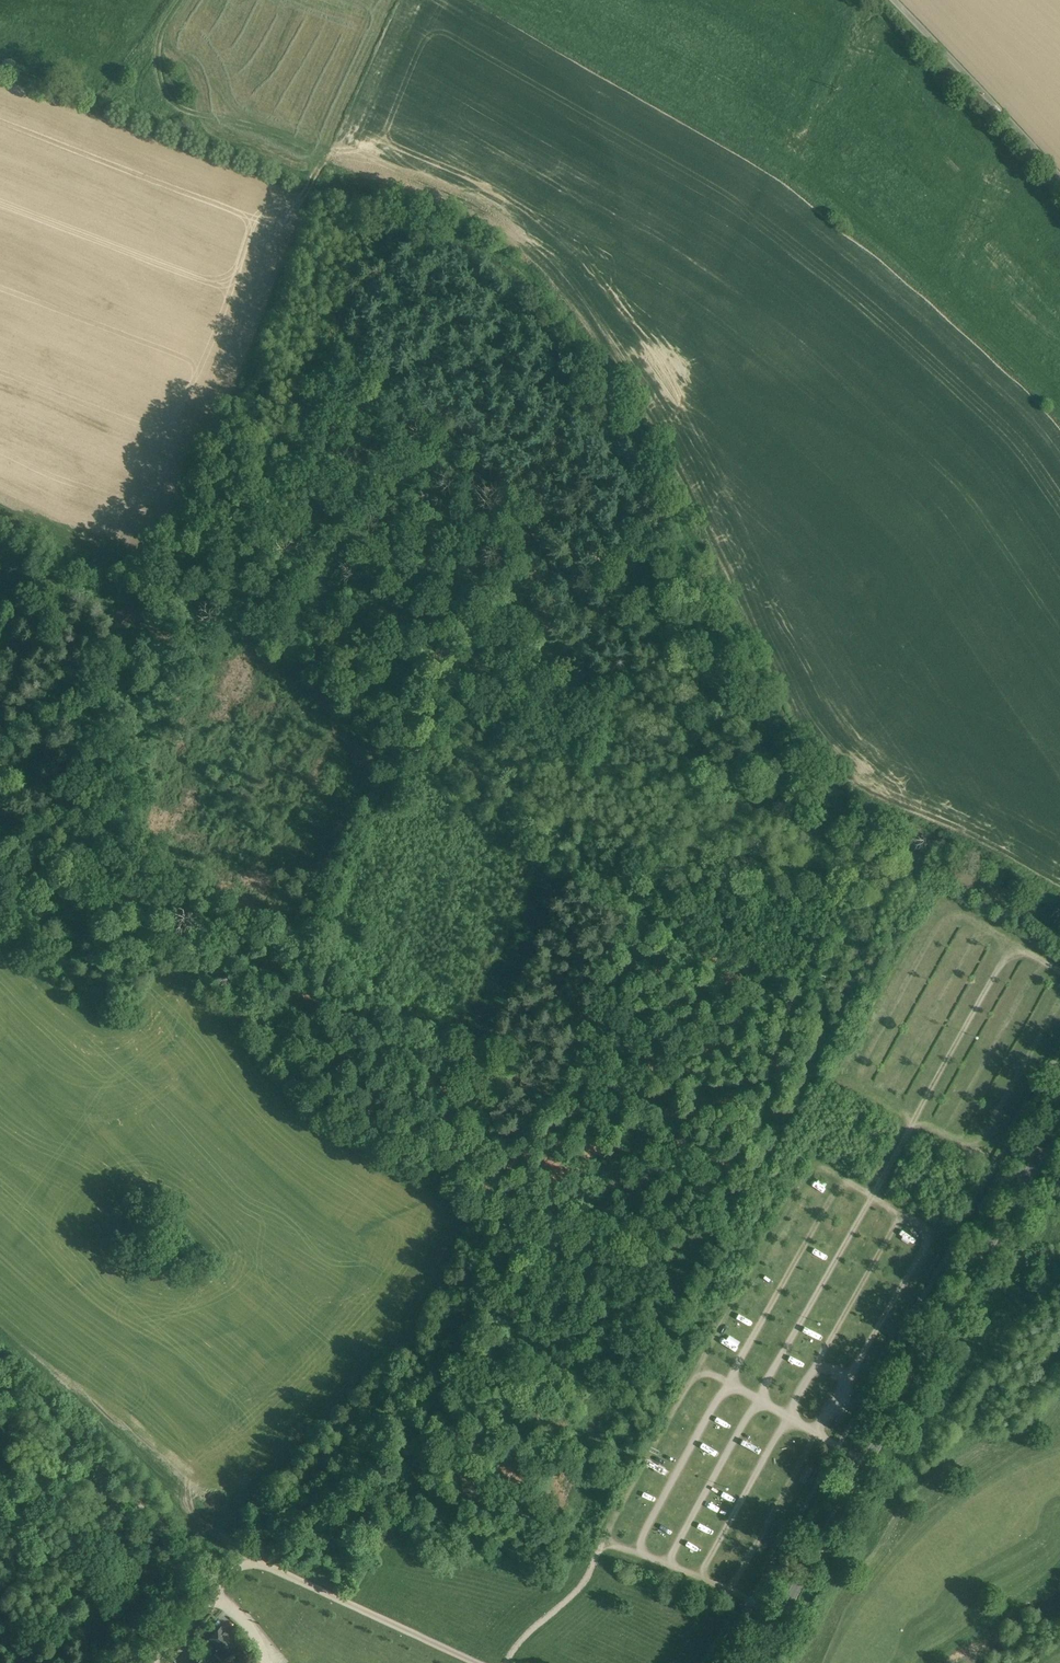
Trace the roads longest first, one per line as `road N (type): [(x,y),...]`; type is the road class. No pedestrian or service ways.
road 1 (tertiary): [(1059,1114),(746,1662)]
road 2 (track): [(217,1586),(0,1366)]
road 3 (track): [(897,0),(1059,177)]

